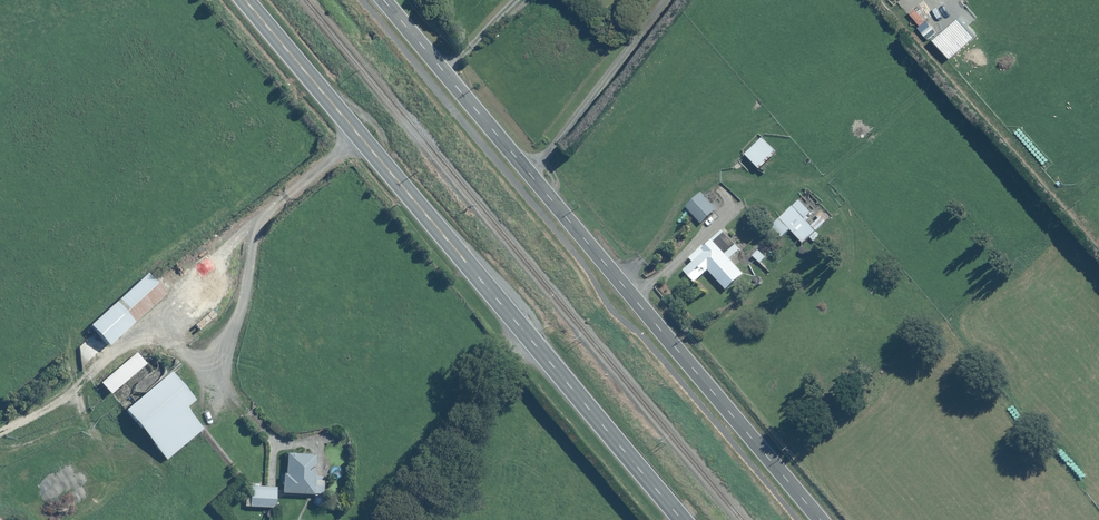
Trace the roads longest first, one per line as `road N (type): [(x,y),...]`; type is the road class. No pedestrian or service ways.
road 1 (tertiary): [(386,0),(823,519)]
road 2 (secondary): [(241,0),(677,519)]

